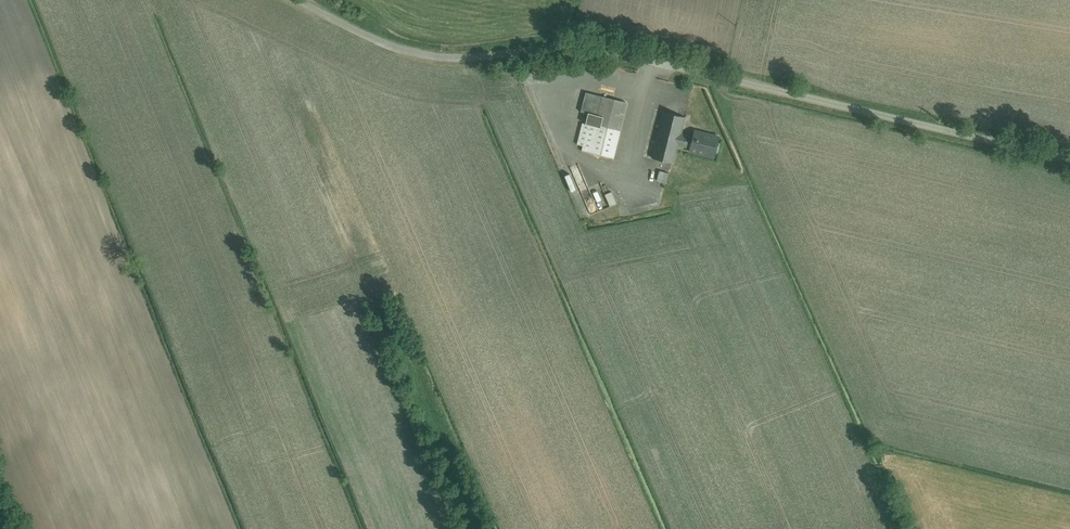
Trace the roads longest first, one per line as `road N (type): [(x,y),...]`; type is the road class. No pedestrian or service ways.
road 1 (residential): [(291,0),(399,49),(458,59),(576,42),(1069,157)]

